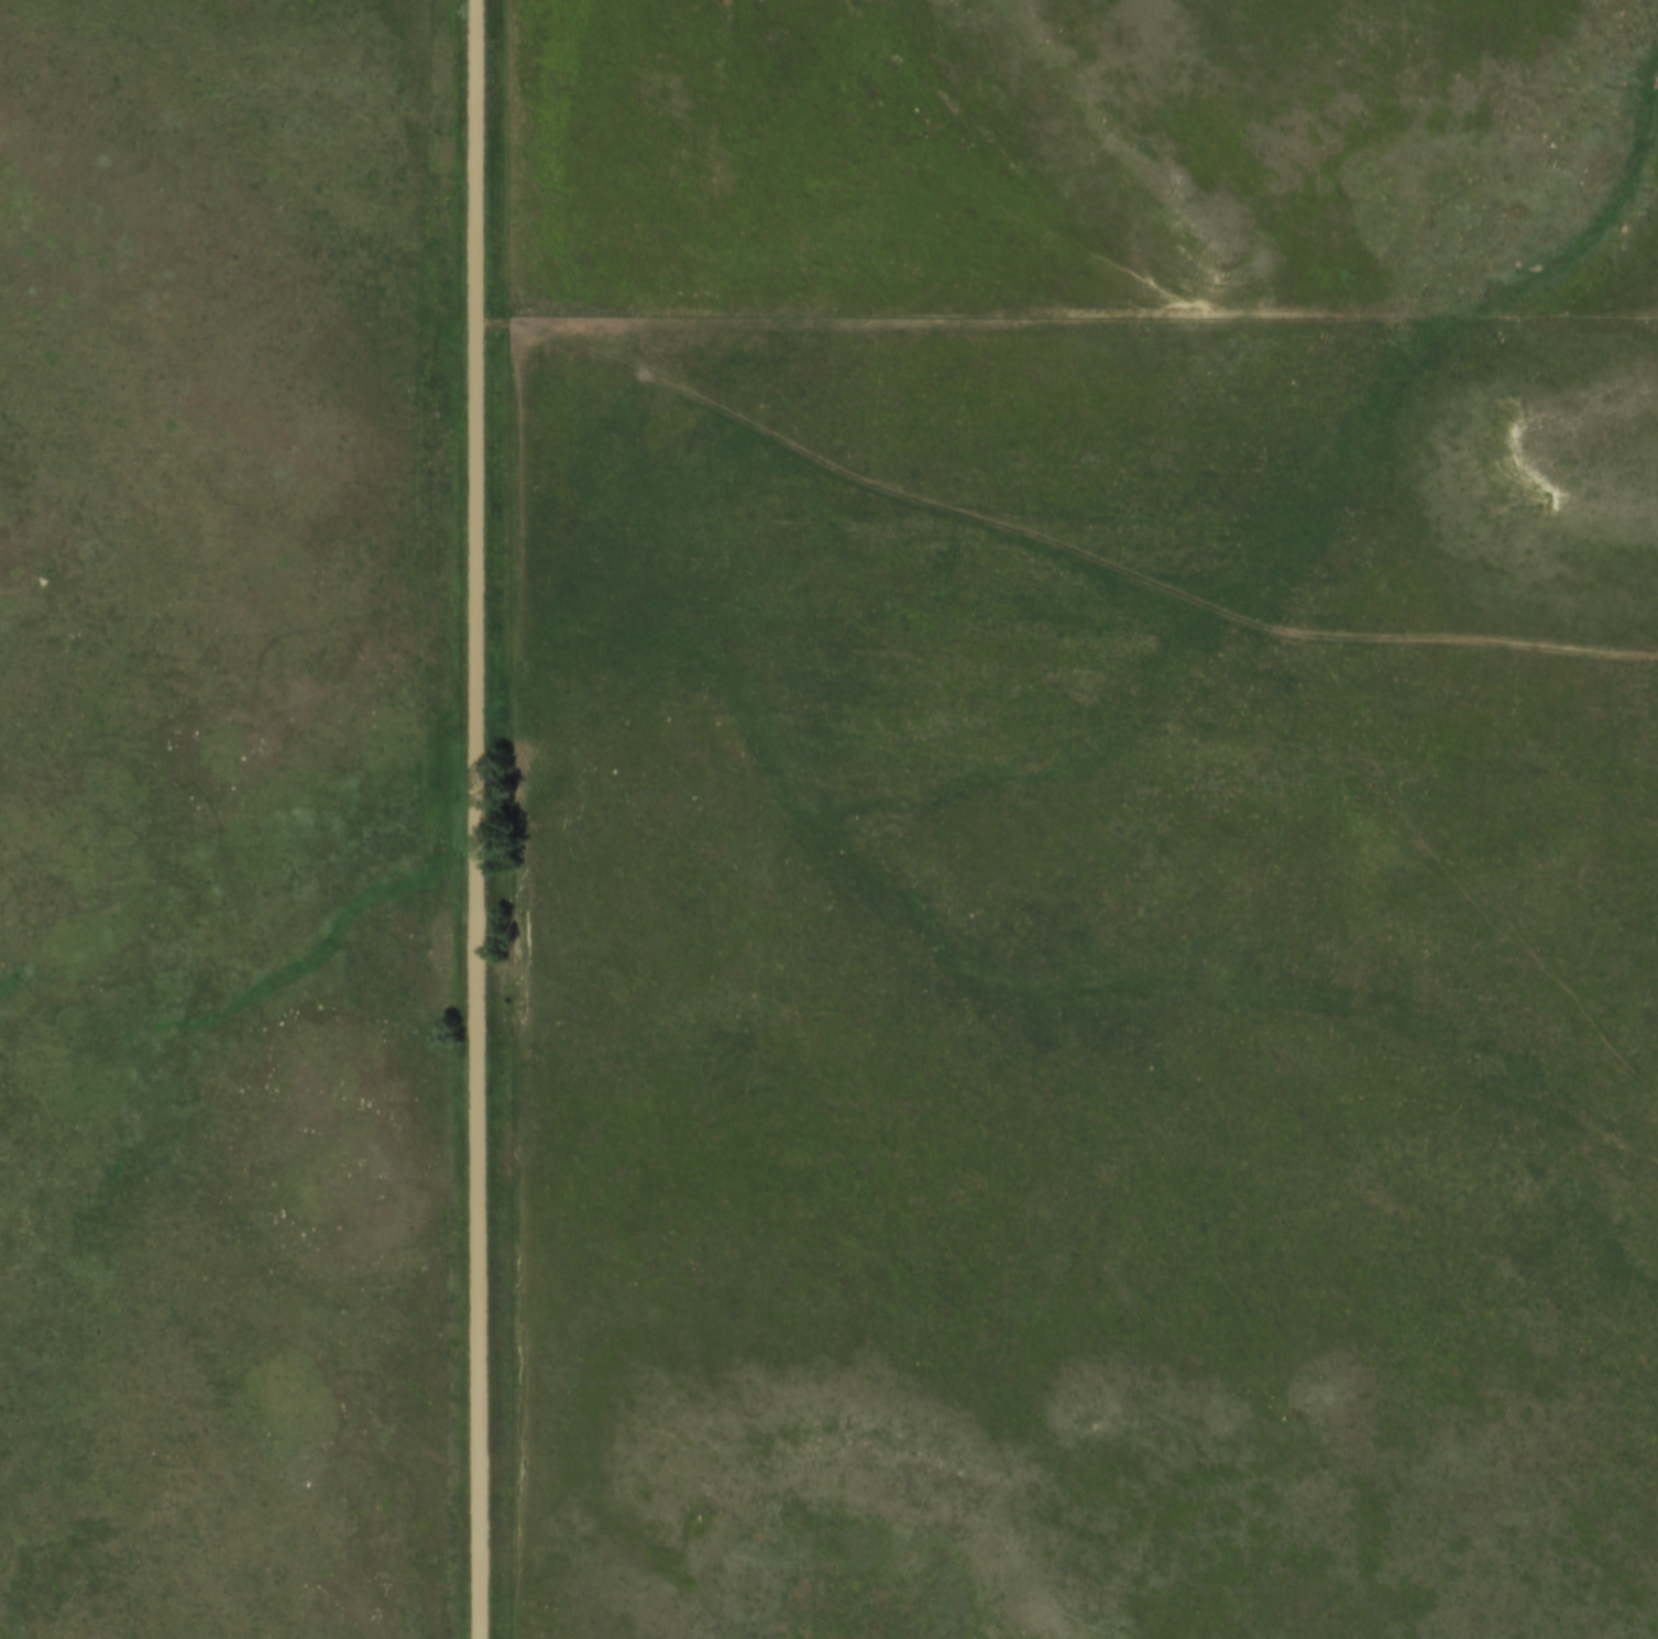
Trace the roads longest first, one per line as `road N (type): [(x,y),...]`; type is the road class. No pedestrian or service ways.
road 1 (residential): [(476,0),(480,1638)]

